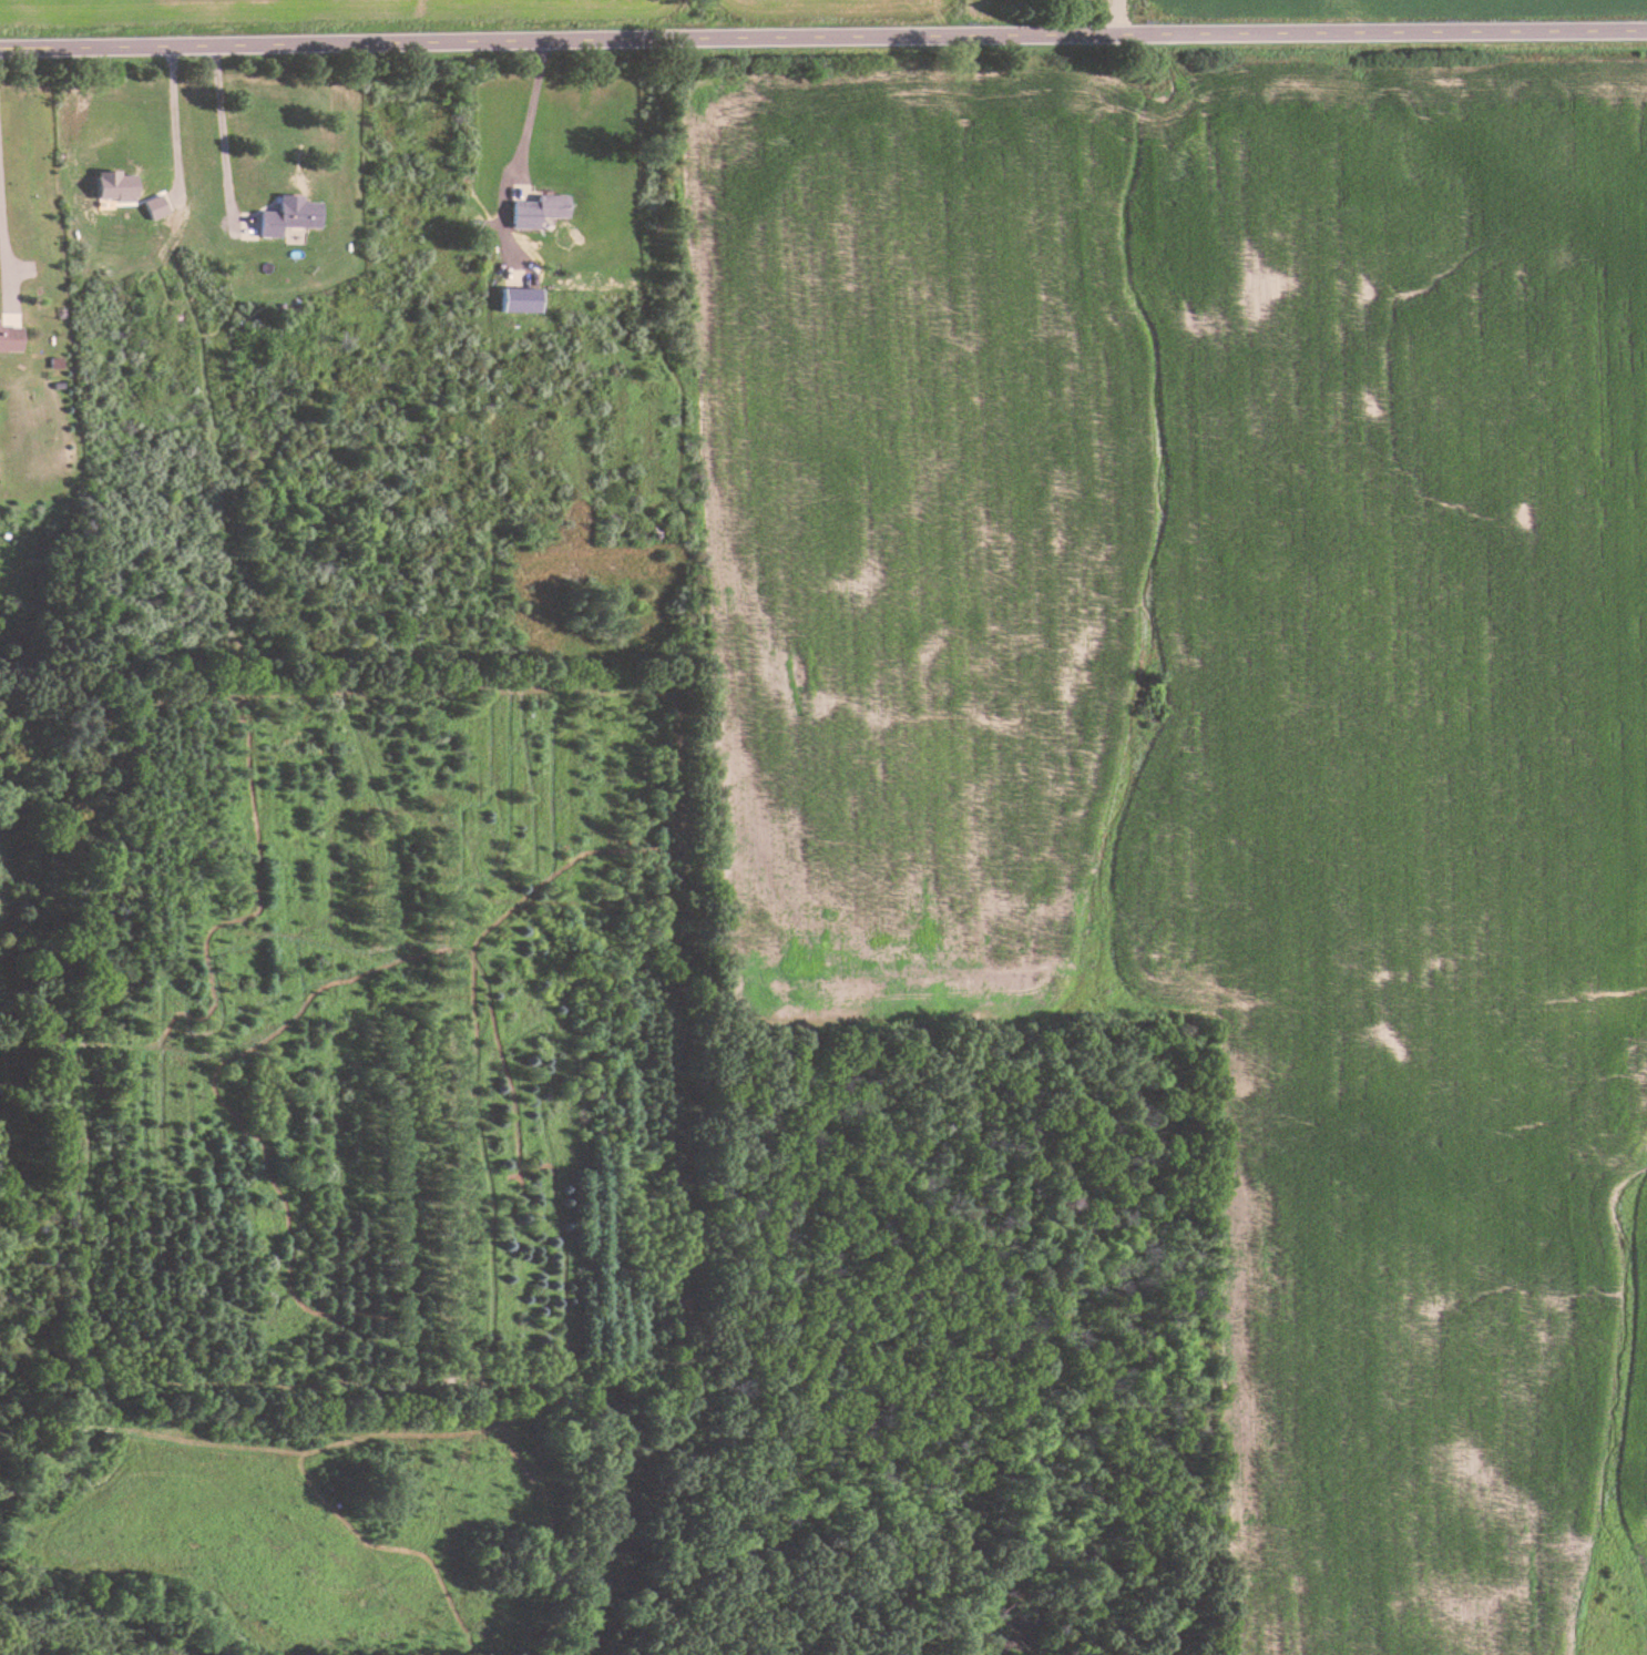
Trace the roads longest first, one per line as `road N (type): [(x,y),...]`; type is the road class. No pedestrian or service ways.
road 1 (residential): [(0,45),(1646,25)]

